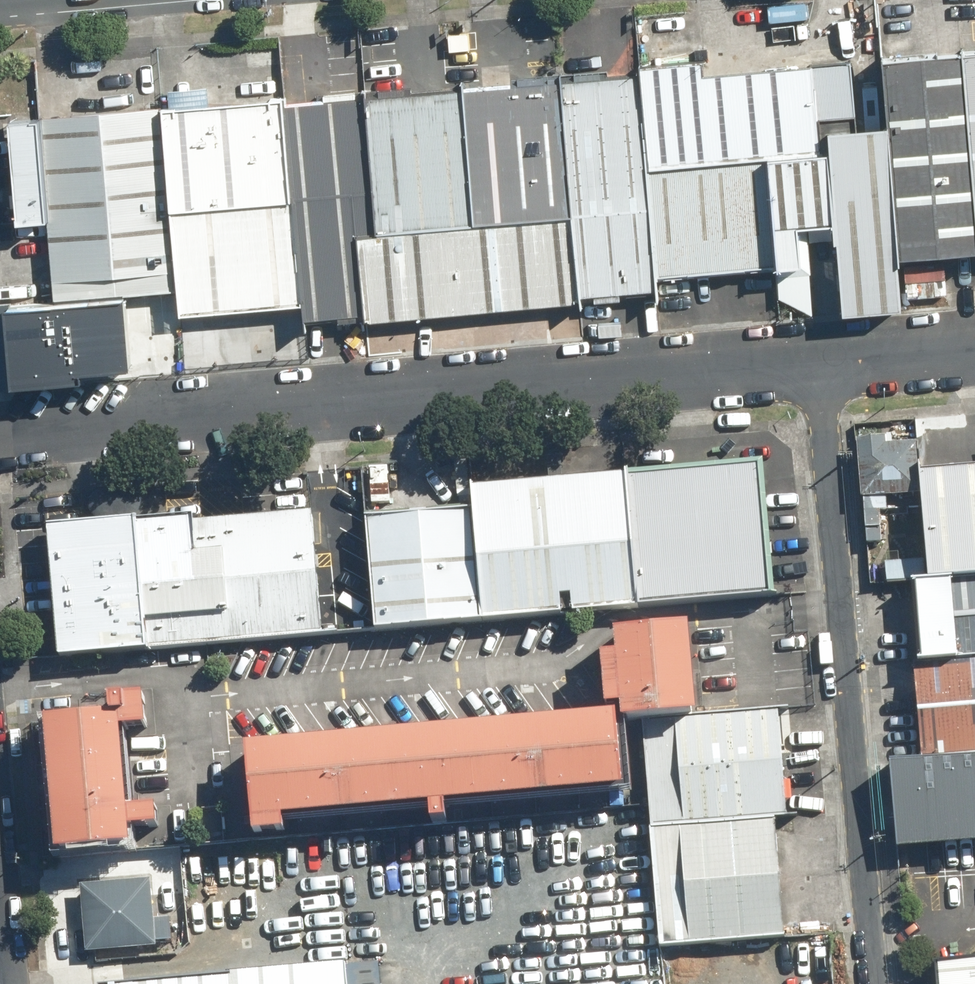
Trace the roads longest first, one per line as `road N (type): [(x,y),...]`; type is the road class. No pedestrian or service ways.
road 1 (residential): [(814,365),(0,440)]
road 2 (residential): [(814,365),(871,983)]
road 3 (residential): [(974,354),(814,365)]

